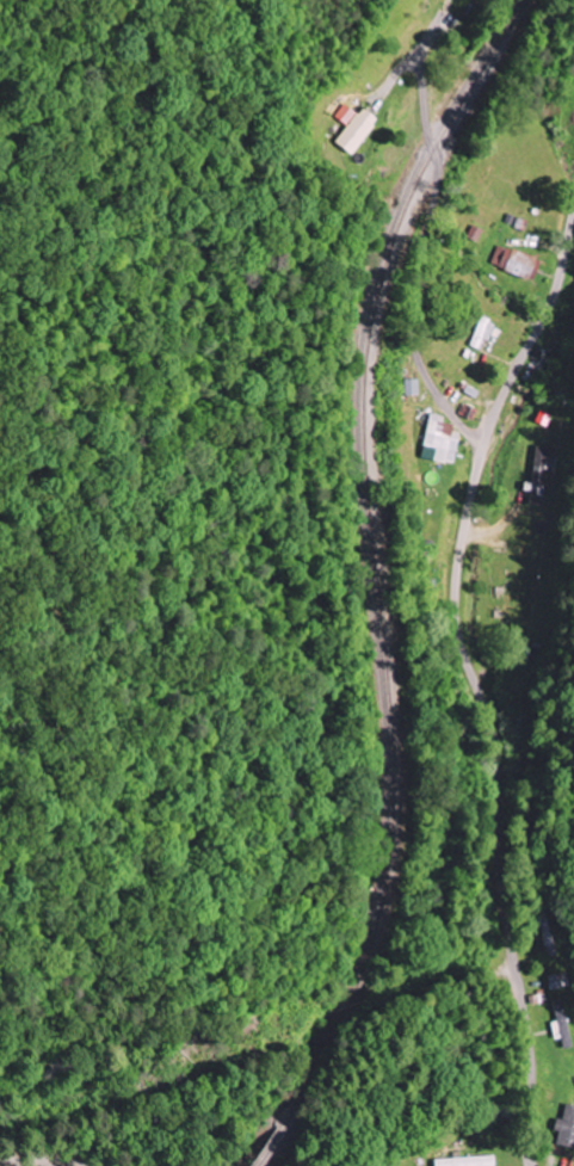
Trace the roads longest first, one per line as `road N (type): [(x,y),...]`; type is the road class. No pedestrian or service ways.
road 1 (residential): [(533,1165),(526,1020),(502,888),(496,757),(467,525),(481,440),(551,295),(573,198)]
road 2 (residential): [(400,60),(412,67),(422,128),(439,165),(414,301),(416,340),(436,390),(481,440)]

